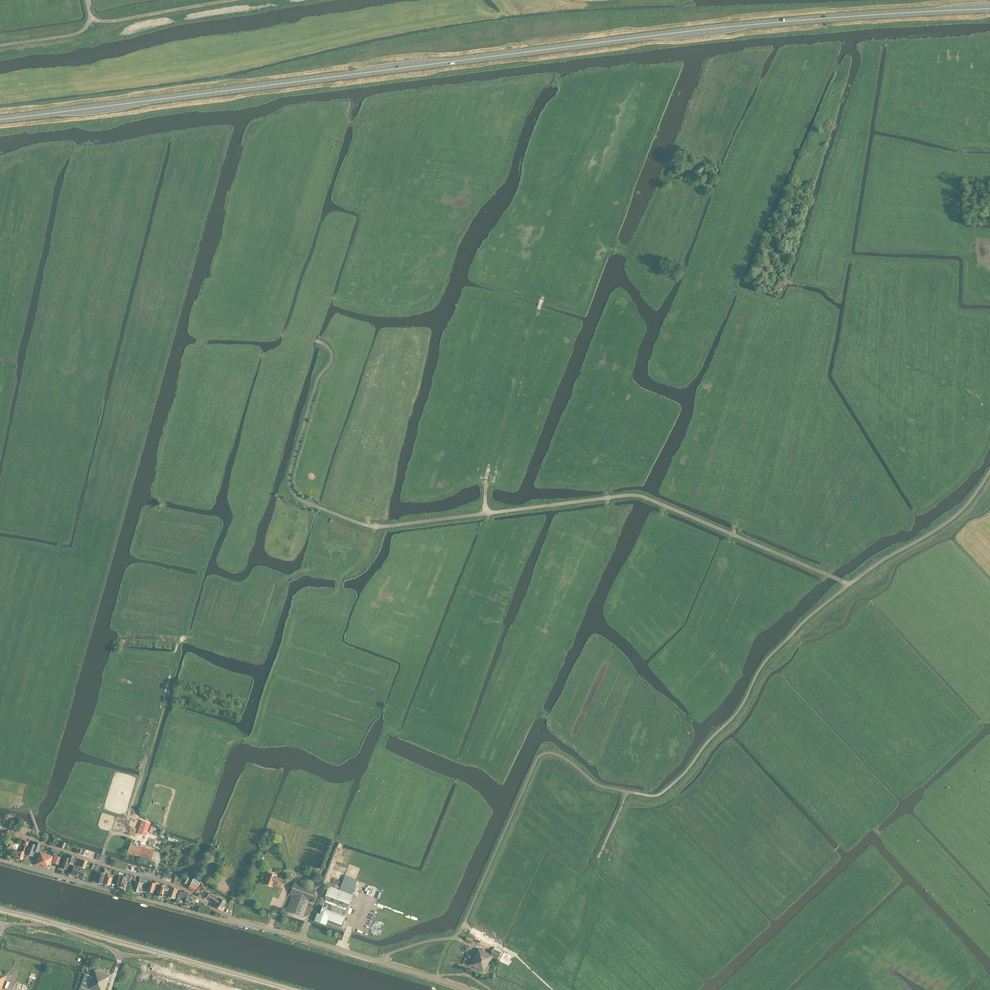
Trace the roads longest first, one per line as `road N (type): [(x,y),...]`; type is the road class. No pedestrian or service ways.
road 1 (primary): [(989,9),(753,24),(0,119)]
road 2 (track): [(341,577),(331,597),(299,607),(255,741),(200,730),(188,744),(162,840)]
road 3 (tertiary): [(291,989),(0,910)]
road 4 (residential): [(232,921),(177,886),(0,826)]
road 5 (track): [(233,0),(92,20),(78,33),(0,46)]
road 6 (tertiary): [(232,921),(0,860)]
road 7 (track): [(124,834),(167,685)]
road 8 (tertiary): [(381,962),(232,921)]

